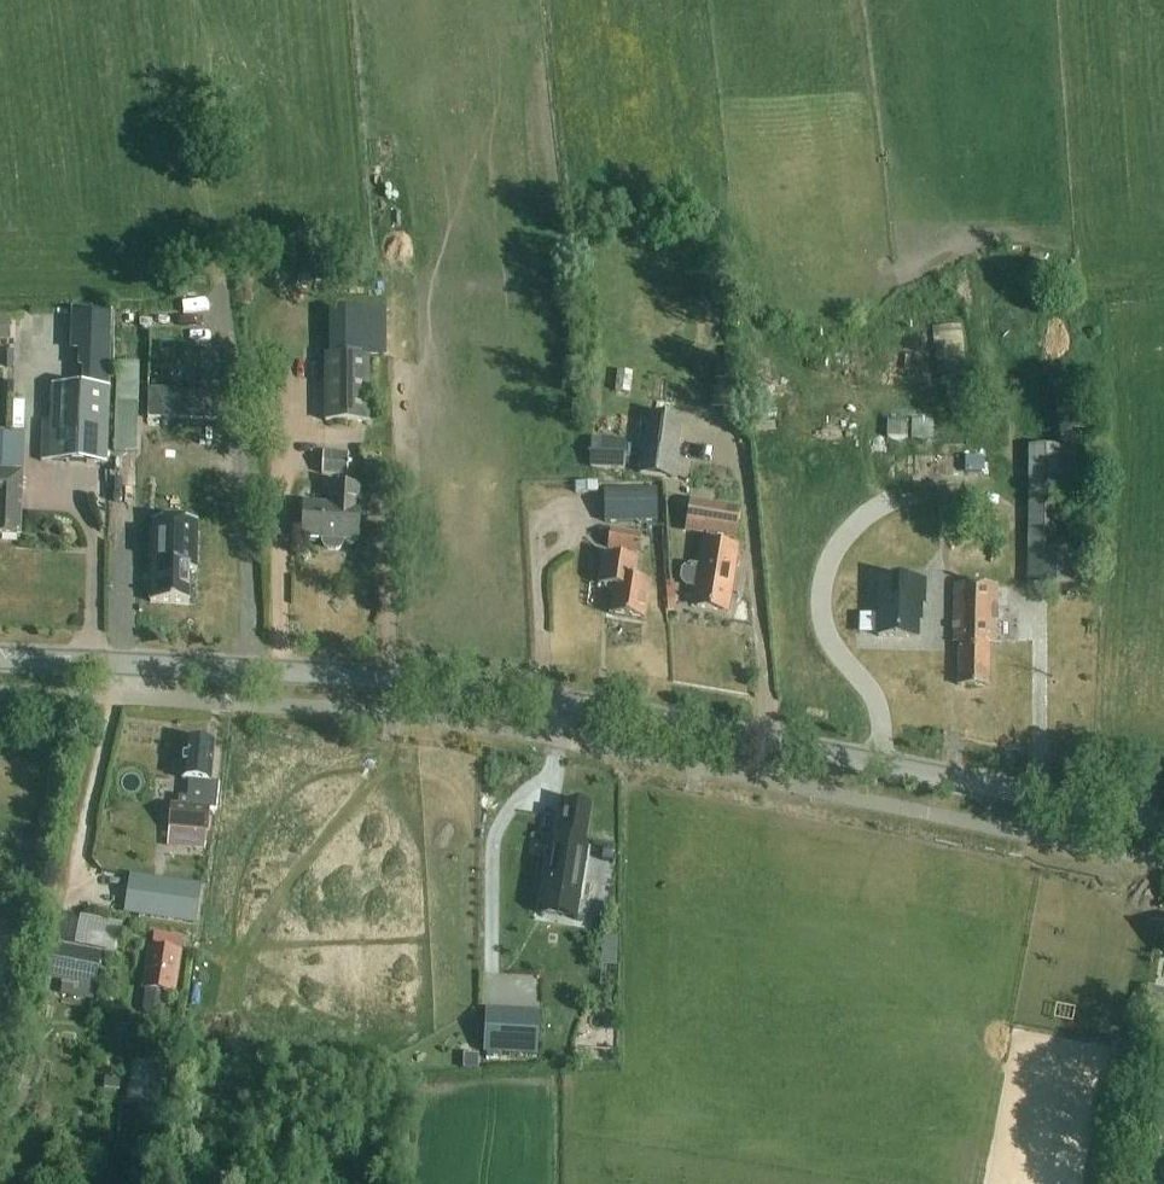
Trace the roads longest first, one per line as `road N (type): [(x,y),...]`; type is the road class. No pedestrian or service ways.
road 1 (tertiary): [(1163,821),(348,679),(0,657)]

